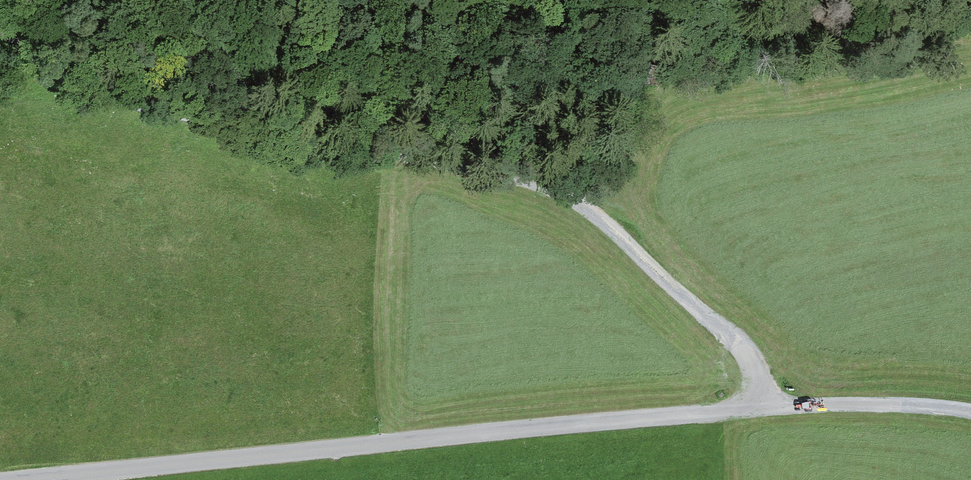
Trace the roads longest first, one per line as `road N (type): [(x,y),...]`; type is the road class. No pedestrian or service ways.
road 1 (residential): [(14,479),(759,407),(901,403),(970,413)]
road 2 (track): [(759,407),(744,352),(603,222),(548,184),(181,105),(52,65),(0,34)]

